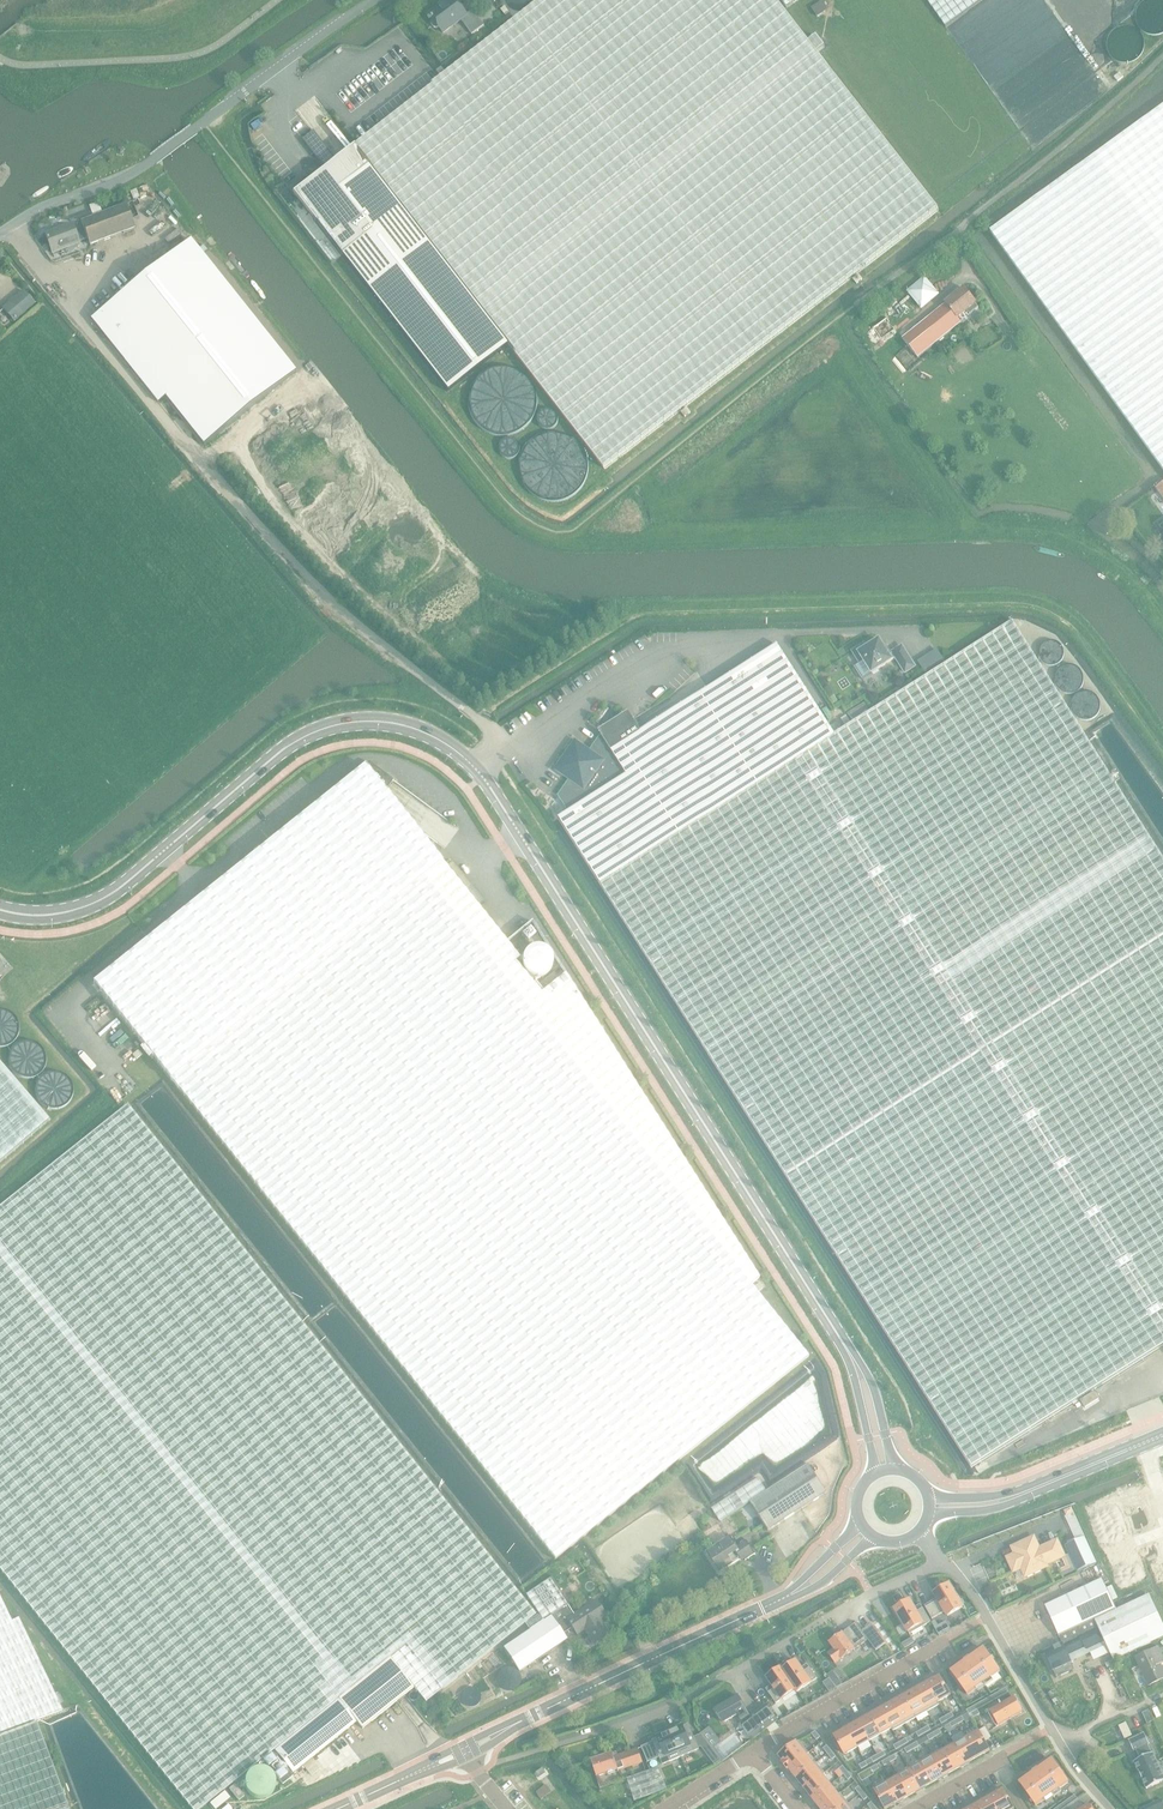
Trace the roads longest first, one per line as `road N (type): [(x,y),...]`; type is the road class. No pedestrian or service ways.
road 1 (secondary): [(0,907),(47,912),(115,890),(292,737),(372,719),(432,735),(461,754),(493,794),(843,1345)]
road 2 (residential): [(943,1563),(841,1609),(654,1715),(477,1768)]
road 3 (unclassified): [(0,234),(119,180),(378,0)]
road 4 (tertiary): [(790,1595),(505,1729)]
road 5 (residential): [(1114,1808),(1068,1757),(989,1617),(943,1563)]
road 6 (residential): [(755,1752),(949,1641)]
road 7 (secondary): [(1162,1434),(1010,1499)]
road 8 (secondary): [(899,1471),(868,1377),(843,1345)]
road 9 (secondary): [(843,1345),(875,1475)]

